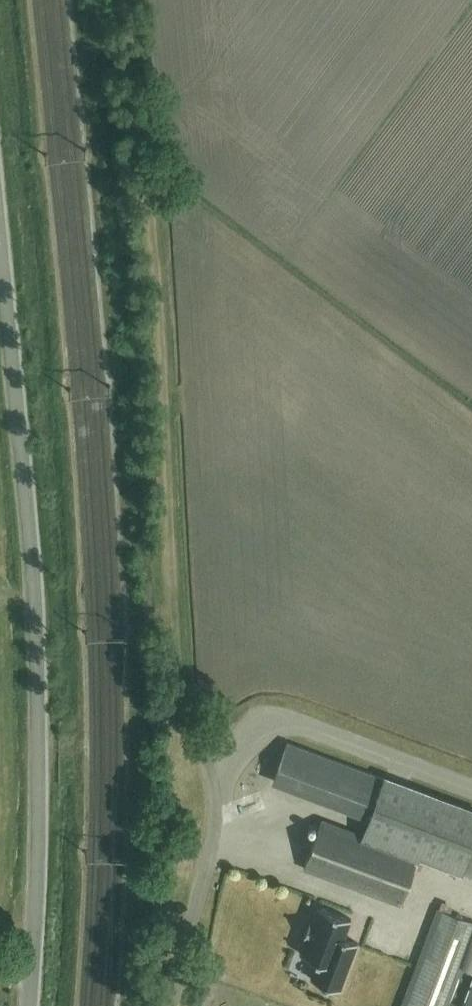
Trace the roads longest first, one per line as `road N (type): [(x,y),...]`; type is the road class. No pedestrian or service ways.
road 1 (unclassified): [(30,1005),(38,678),(0,242)]
road 2 (track): [(200,746),(173,646),(155,259),(127,0)]
road 3 (unclassified): [(171,1005),(216,827),(211,767),(200,746)]

